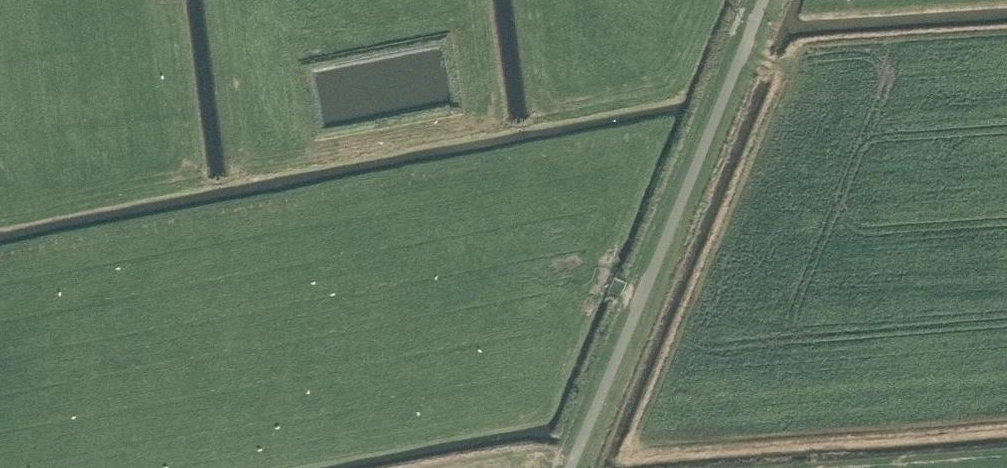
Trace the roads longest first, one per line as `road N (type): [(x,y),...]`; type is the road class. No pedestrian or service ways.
road 1 (unclassified): [(573,467),(765,0)]

